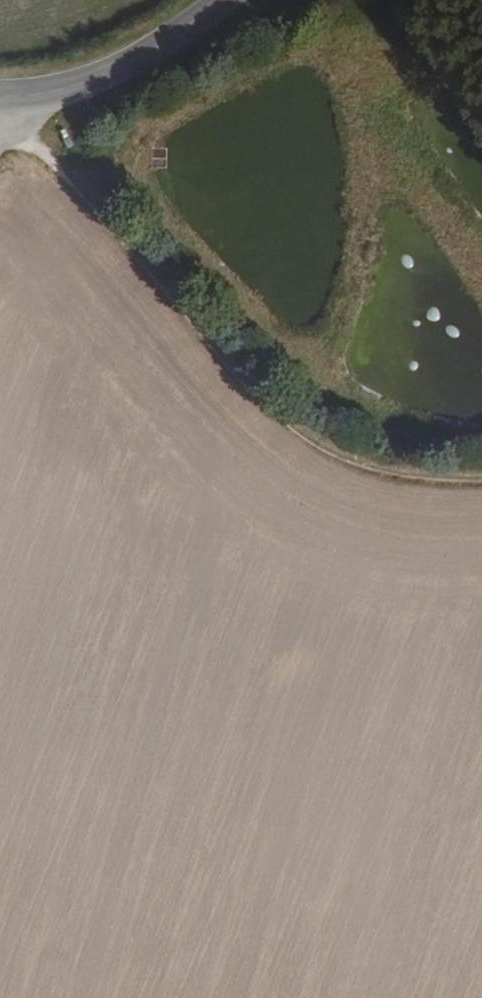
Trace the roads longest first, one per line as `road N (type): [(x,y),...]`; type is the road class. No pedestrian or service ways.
road 1 (track): [(0,131),(22,97),(29,141),(273,410),(333,454),(400,476),(481,478)]
road 2 (primary): [(0,95),(70,90),(134,63),(230,0)]

